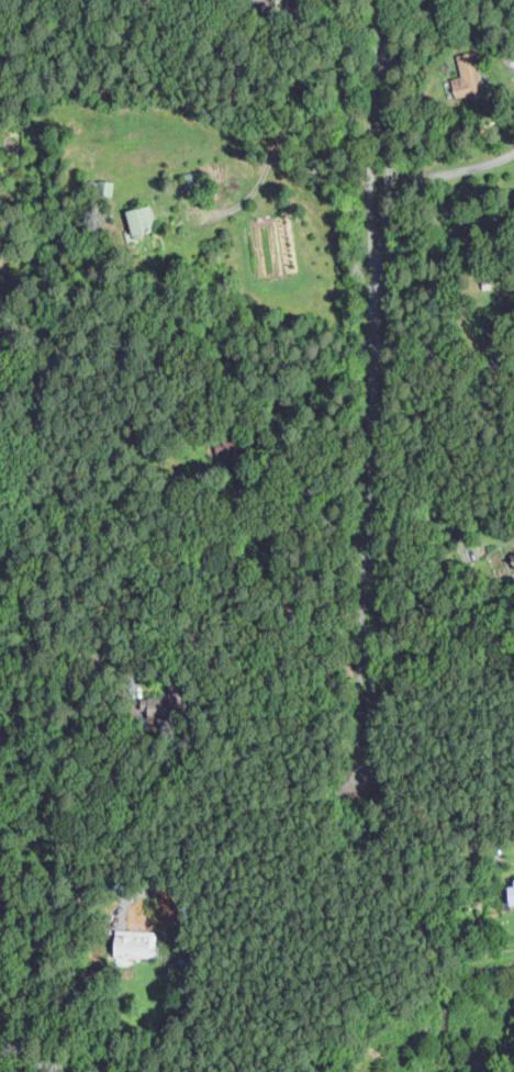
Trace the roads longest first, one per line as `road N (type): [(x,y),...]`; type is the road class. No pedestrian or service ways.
road 1 (residential): [(377,292),(375,501),(357,782)]
road 2 (residential): [(377,292),(388,250),(397,0)]
road 3 (residential): [(380,0),(377,292)]

